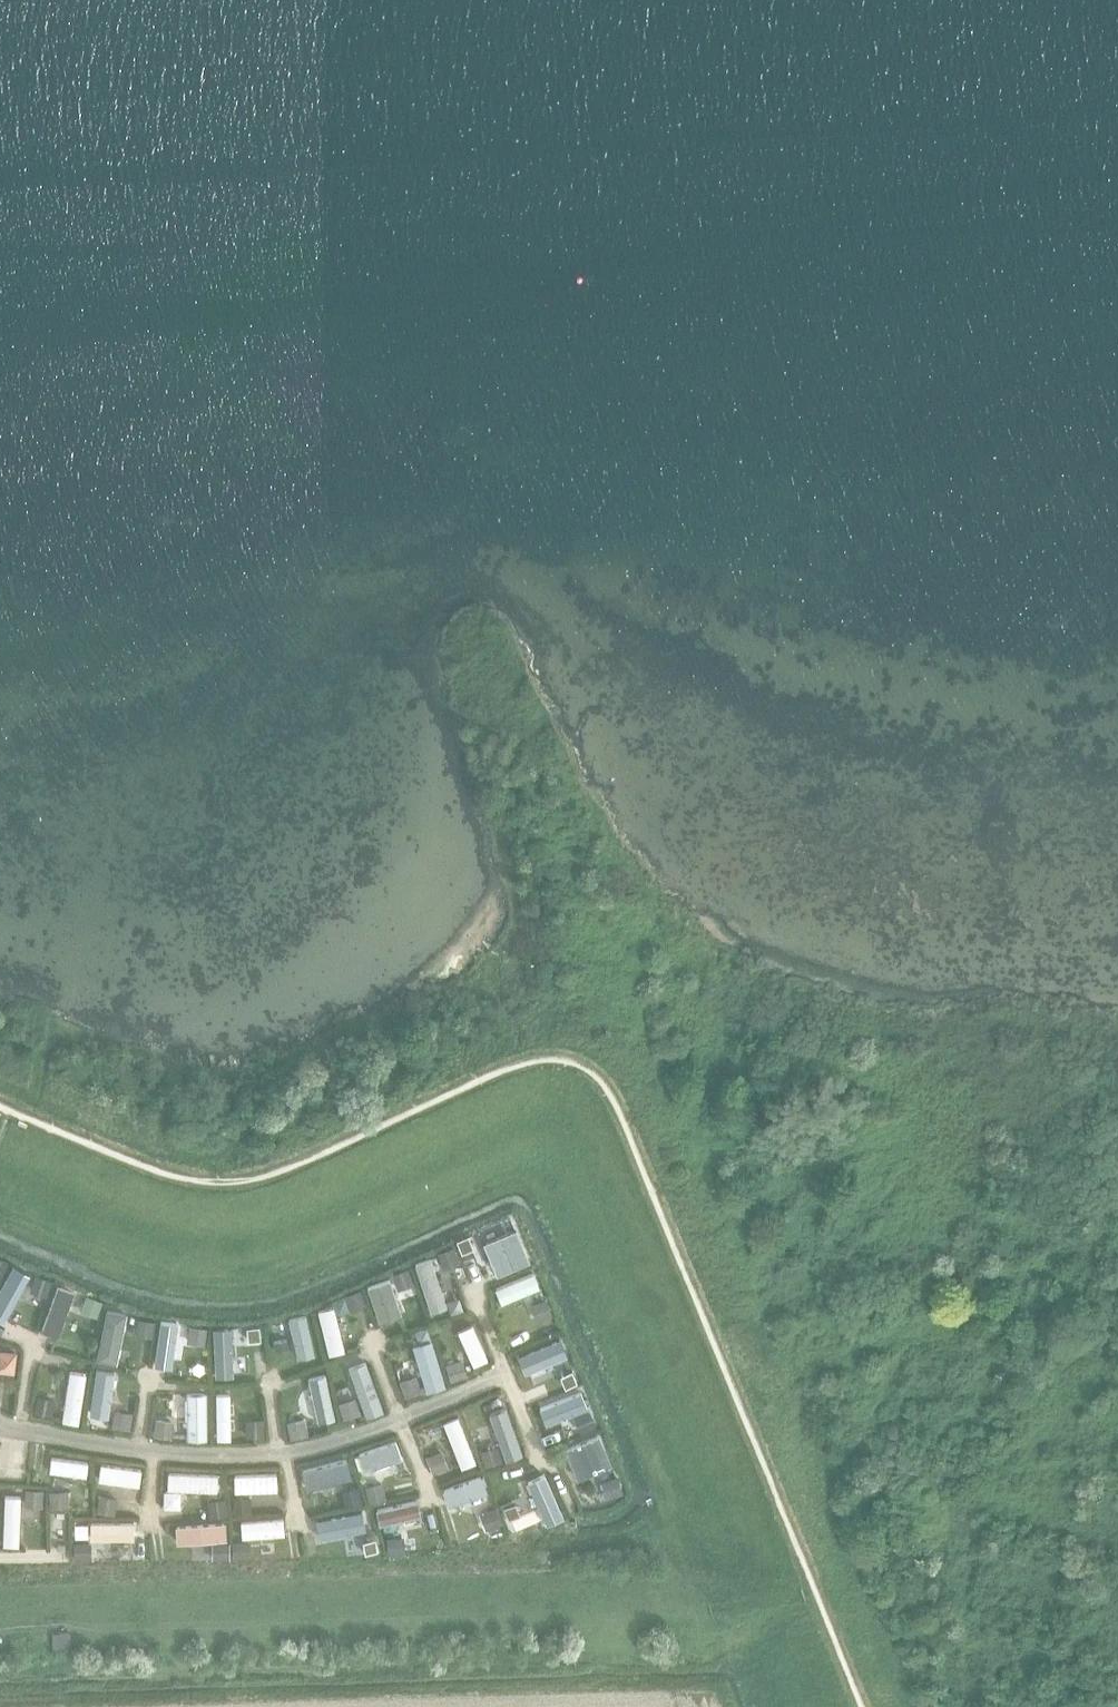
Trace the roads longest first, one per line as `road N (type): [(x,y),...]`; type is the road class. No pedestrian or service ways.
road 1 (residential): [(18,1432),(145,1452),(286,1457),(509,1375)]
road 2 (unclassified): [(573,1508),(509,1375)]
road 3 (residential): [(0,1329),(34,1344),(18,1432)]

